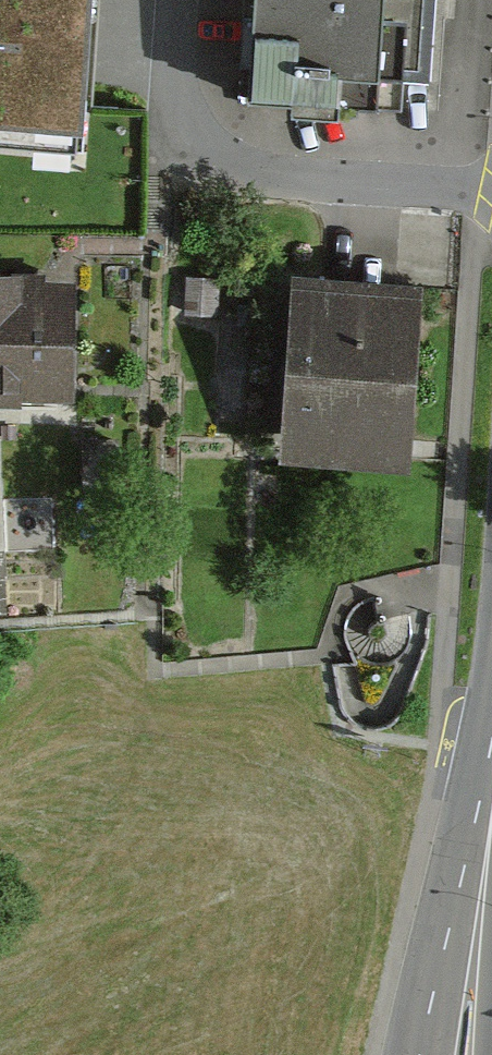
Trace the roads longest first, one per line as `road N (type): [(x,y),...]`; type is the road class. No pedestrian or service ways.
road 1 (residential): [(176,0),(174,105),(200,160),(232,173),(491,195)]
road 2 (secondary): [(491,749),(460,857),(419,1054)]

